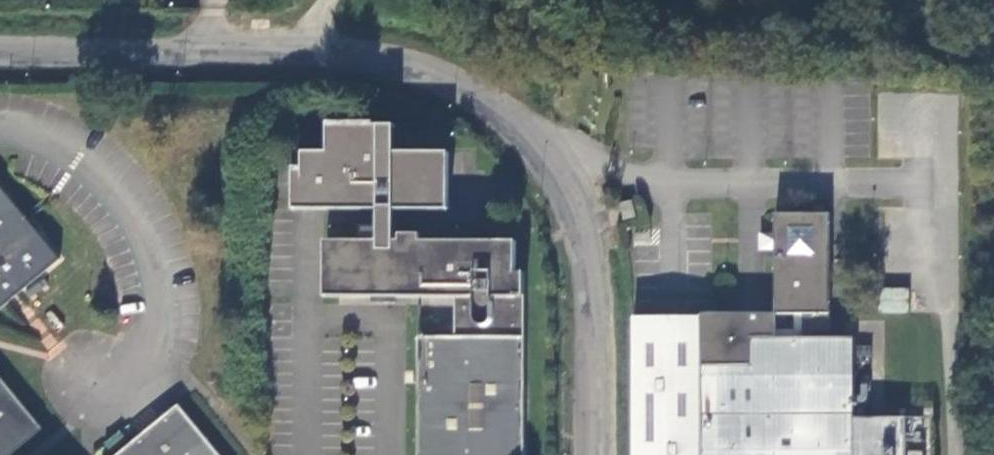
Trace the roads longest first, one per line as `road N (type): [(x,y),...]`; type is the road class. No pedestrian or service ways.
road 1 (unclassified): [(0,55),(369,62),(476,99),(541,167),(587,255),(592,454)]

